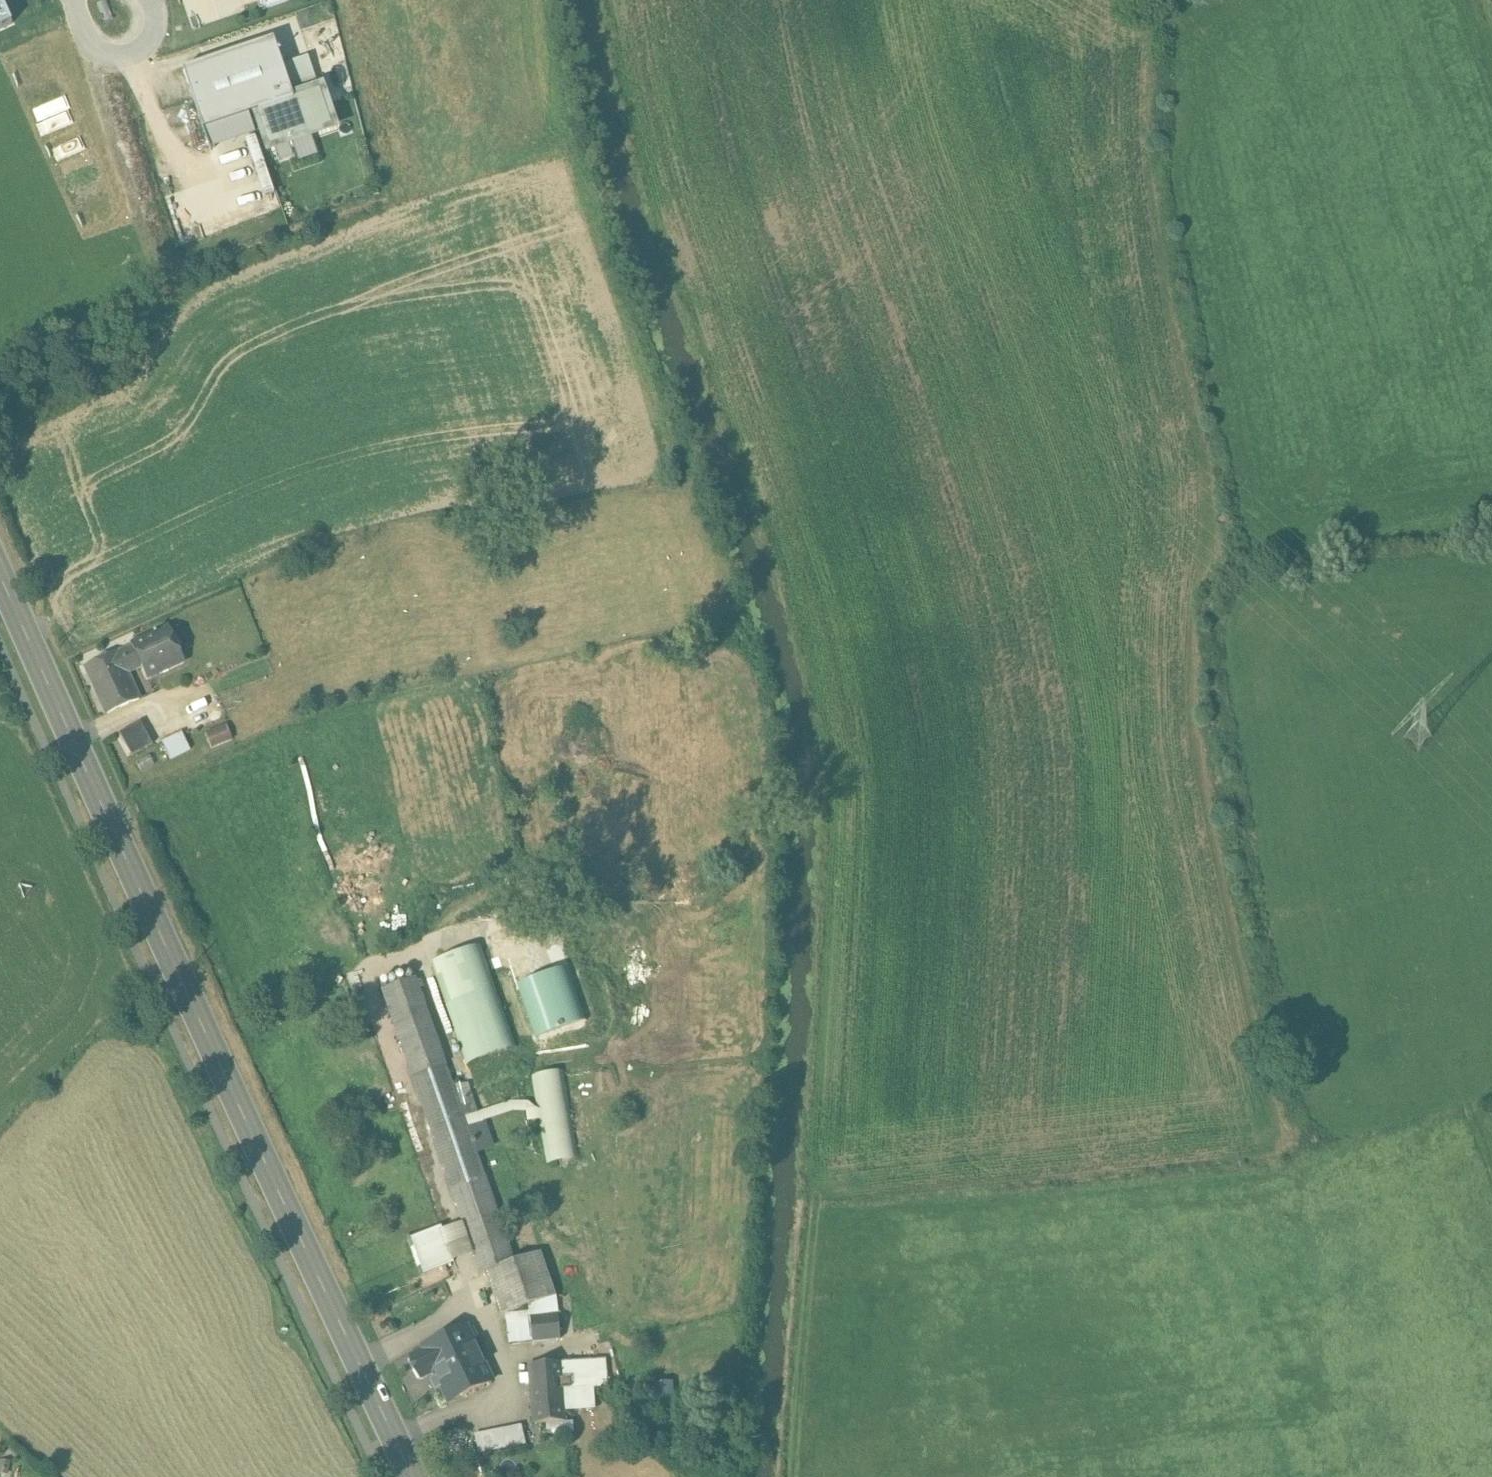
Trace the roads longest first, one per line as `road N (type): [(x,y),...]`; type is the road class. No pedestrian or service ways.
road 1 (primary): [(0,573),(416,1476)]

